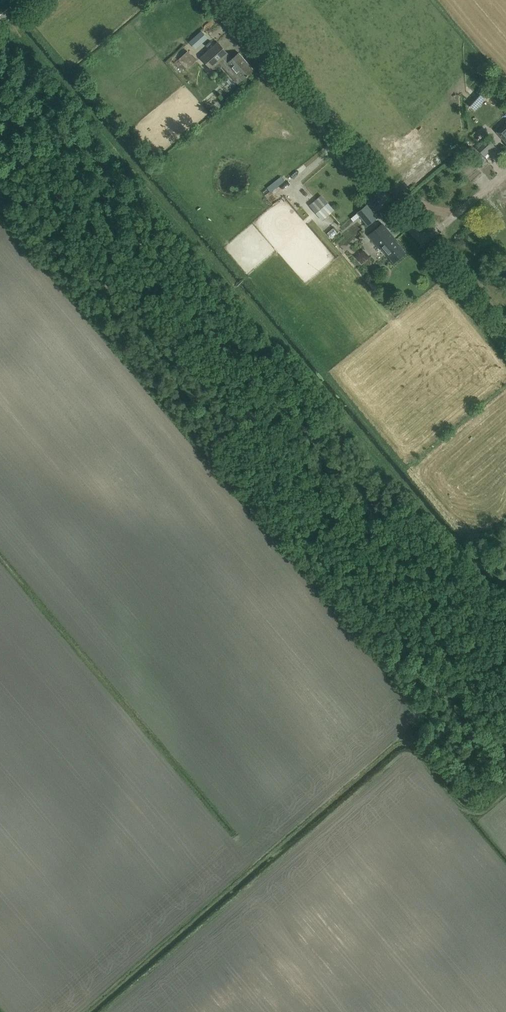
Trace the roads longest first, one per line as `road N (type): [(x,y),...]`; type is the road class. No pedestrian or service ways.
road 1 (unclassified): [(505,341),(217,0)]

